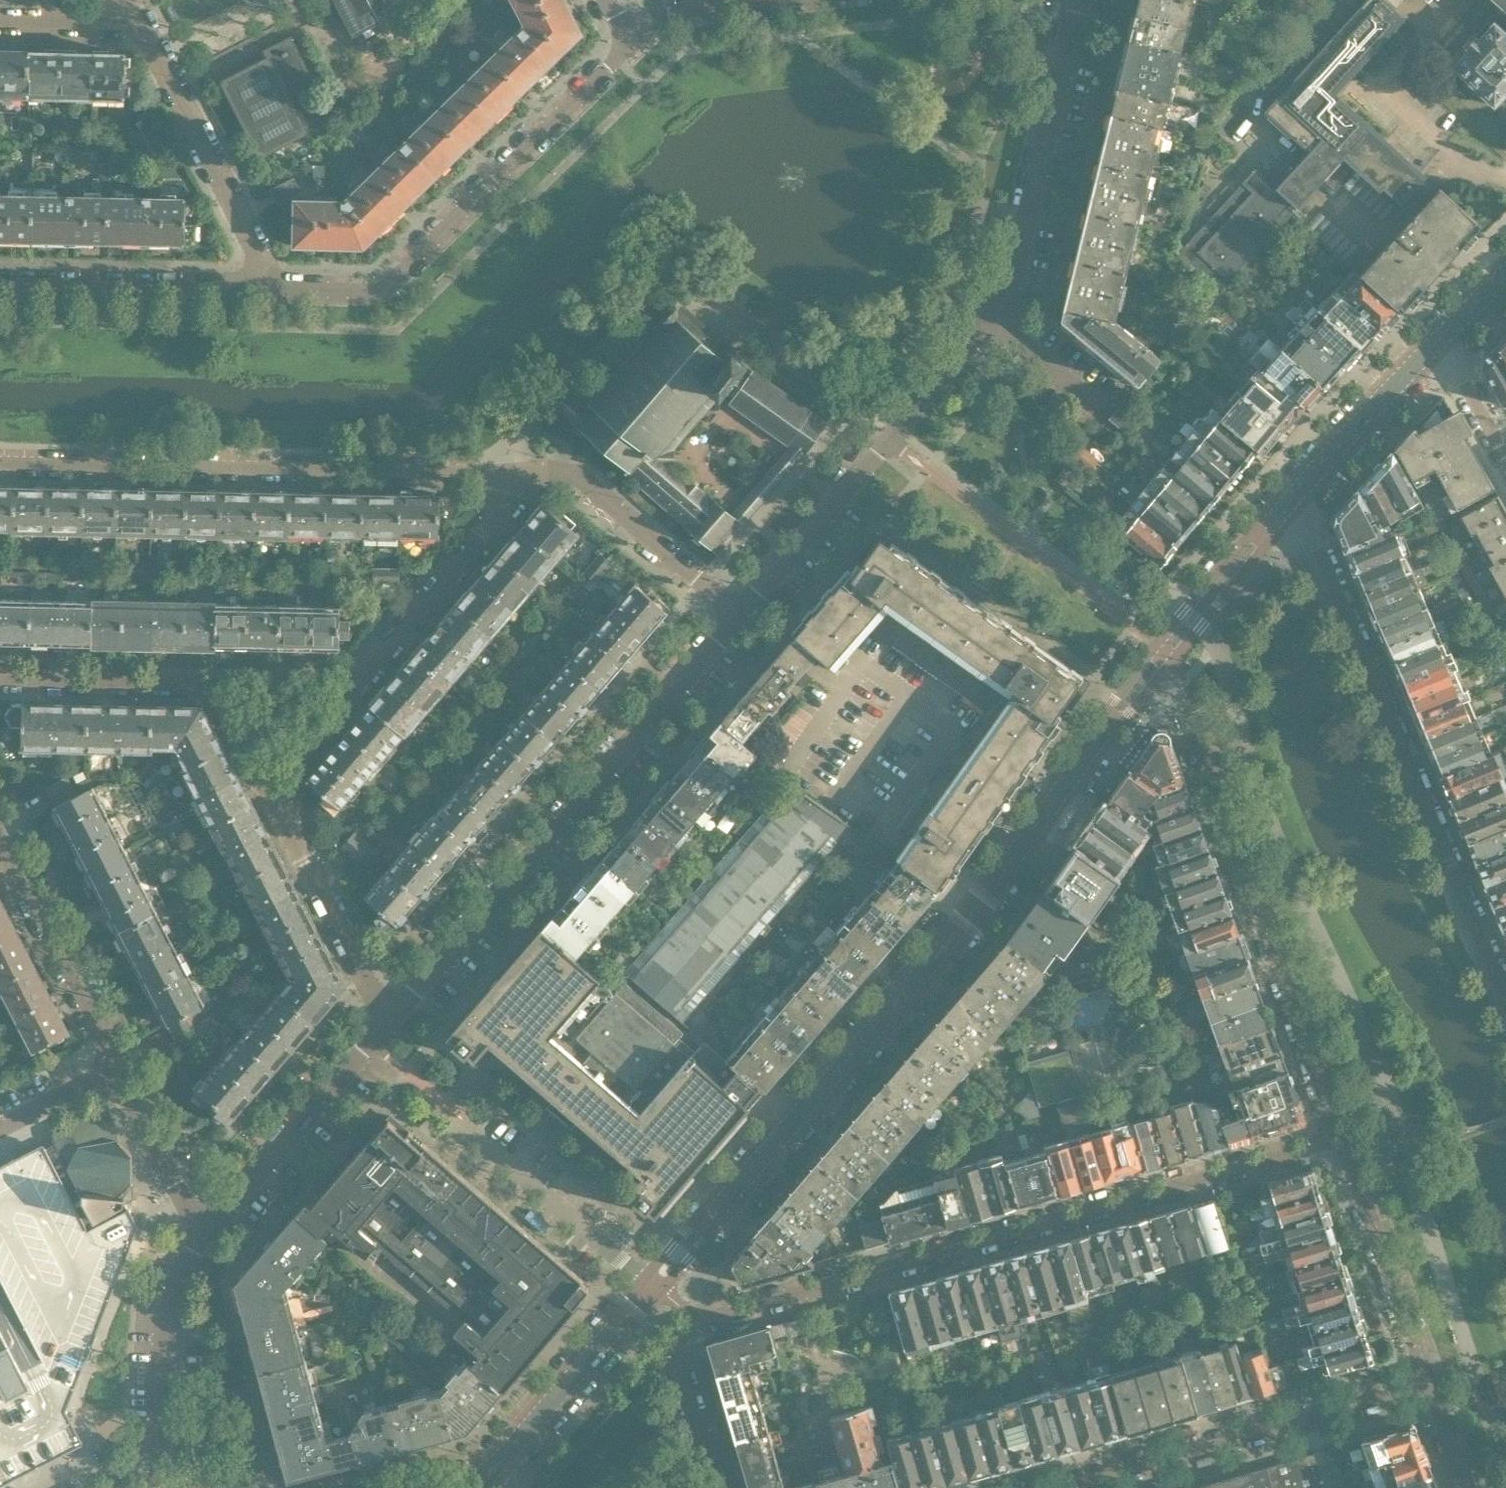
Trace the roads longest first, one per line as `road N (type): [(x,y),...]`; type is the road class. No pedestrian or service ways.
road 1 (residential): [(1339,1137),(694,1323),(676,1354),(713,1487)]
road 2 (tertiary): [(649,1287),(979,901),(1165,654)]
road 3 (residential): [(1505,1018),(1295,496)]
road 4 (residential): [(386,1021),(739,613)]
road 5 (residential): [(512,472),(534,415),(620,297),(660,286),(689,285),(767,334),(860,401),(892,435)]
road 6 (residential): [(1165,654),(1339,1137)]
road 7 (residential): [(0,464),(512,472)]
road 8 (residential): [(627,41),(380,291),(274,291)]
road 9 (residential): [(266,786),(505,506),(512,472)]
road 10 (residential): [(1428,1382),(1062,1487)]
road 11 (residential): [(990,318),(1012,285),(1079,0)]
road 12 (residential): [(266,786),(211,686),(0,683)]
road 13 (residential): [(274,291),(148,31),(118,14)]
road 14 (residential): [(204,1236),(386,1021)]
road 15 (residential): [(512,472),(574,474),(739,613)]
road 16 (residential): [(274,291),(0,282)]
road 17 (residential): [(386,1021),(266,786)]
road 18 (residential): [(1339,1137),(1428,1382)]
road 19 (residential): [(0,840),(116,1067)]
road 20 (residential): [(649,1287),(462,1125)]
road 21 (residential): [(739,613),(892,435)]
road 22 (tertiary): [(508,1452),(649,1287)]
road 23 (tertiary): [(1295,496),(1439,335)]
road 24 (tertiary): [(1165,654),(1295,496)]
road 25 (residential): [(116,1067),(204,1236)]
road 26 (residential): [(163,1411),(174,1281),(204,1236)]
road 27 (residential): [(773,0),(675,13),(627,41)]
road 28 (residential): [(892,435),(990,318)]
road 29 (residential): [(1099,409),(990,318)]
road 30 (residential): [(1505,459),(1439,335)]
road 31 (residential): [(0,1128),(116,1067)]

